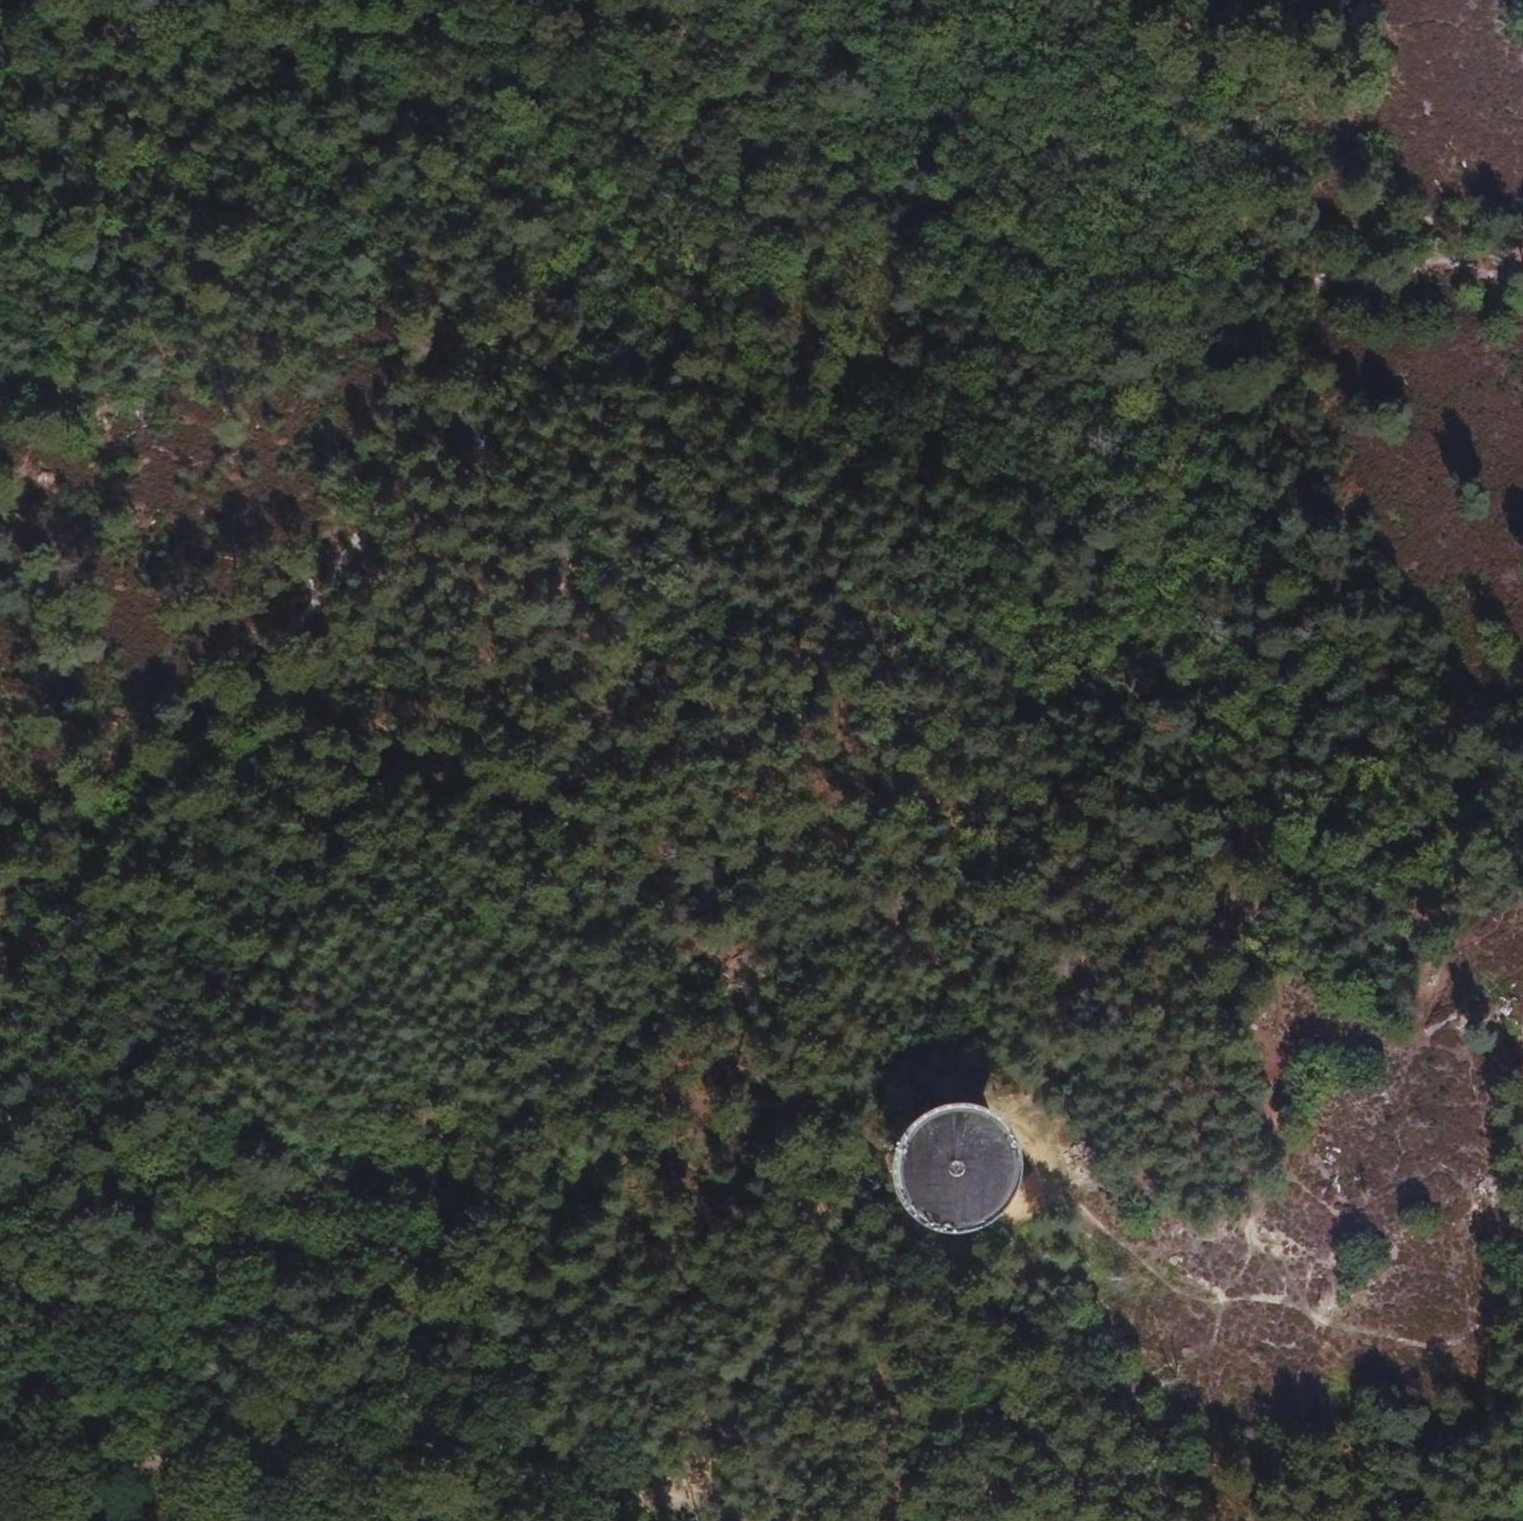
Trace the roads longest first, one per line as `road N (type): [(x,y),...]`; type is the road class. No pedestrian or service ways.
road 1 (track): [(0,1442),(569,1468),(695,1485),(790,1520)]
road 2 (track): [(0,31),(407,37),(582,48),(624,0)]

